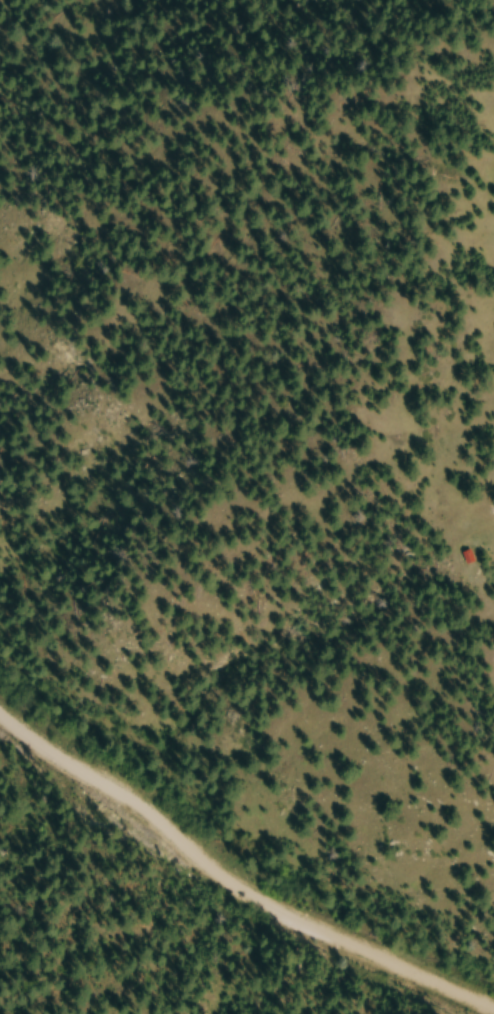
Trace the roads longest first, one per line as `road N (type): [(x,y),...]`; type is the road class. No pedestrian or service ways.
road 1 (track): [(0,706),(231,892),(493,1013)]

